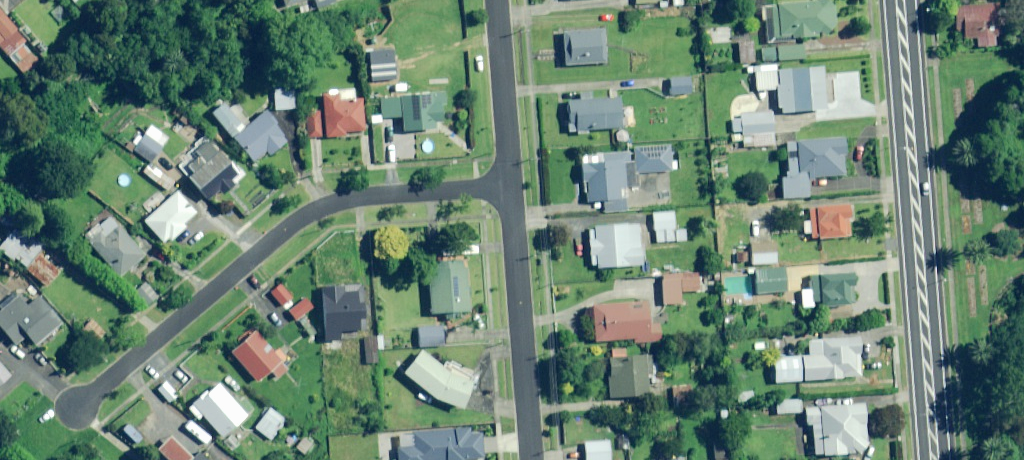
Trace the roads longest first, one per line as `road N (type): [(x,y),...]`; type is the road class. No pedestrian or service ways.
road 1 (residential): [(76,409),(305,216),(341,200),(509,188)]
road 2 (primary): [(898,0),(935,459)]
road 3 (residential): [(509,188),(532,459)]
road 4 (residential): [(497,0),(509,188)]

